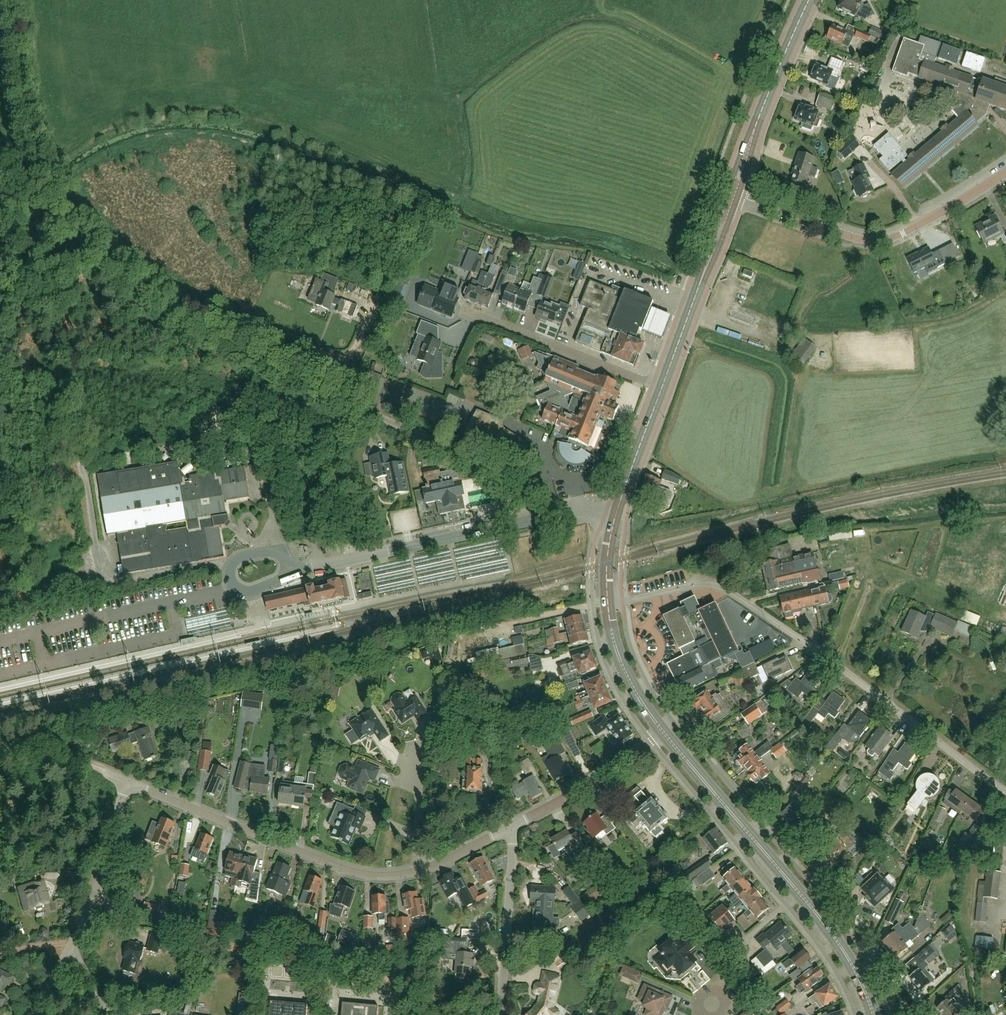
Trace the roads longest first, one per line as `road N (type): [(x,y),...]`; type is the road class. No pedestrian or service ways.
road 1 (unclassified): [(555,514),(552,502),(466,457),(224,345),(99,260)]
road 2 (unclassified): [(1005,791),(730,592),(691,585),(608,602)]
road 3 (primary): [(874,1014),(822,920),(663,732)]
road 4 (residential): [(418,871),(348,869),(126,779)]
road 5 (tertiary): [(732,195),(863,240),(886,240),(1005,172)]
road 6 (unclassified): [(293,574),(555,514)]
road 7 (residential): [(662,389),(463,309)]
road 8 (primary): [(732,195),(807,0)]
road 9 (primary): [(662,389),(732,195)]
road 10 (residential): [(500,1014),(514,827)]
road 11 (residential): [(70,949),(126,779)]
road 12 (residential): [(514,827),(663,732)]
road 13 (track): [(45,291),(79,461)]
road 14 (primary): [(663,732),(620,659),(608,602)]
road 15 (primary): [(618,510),(662,389)]

